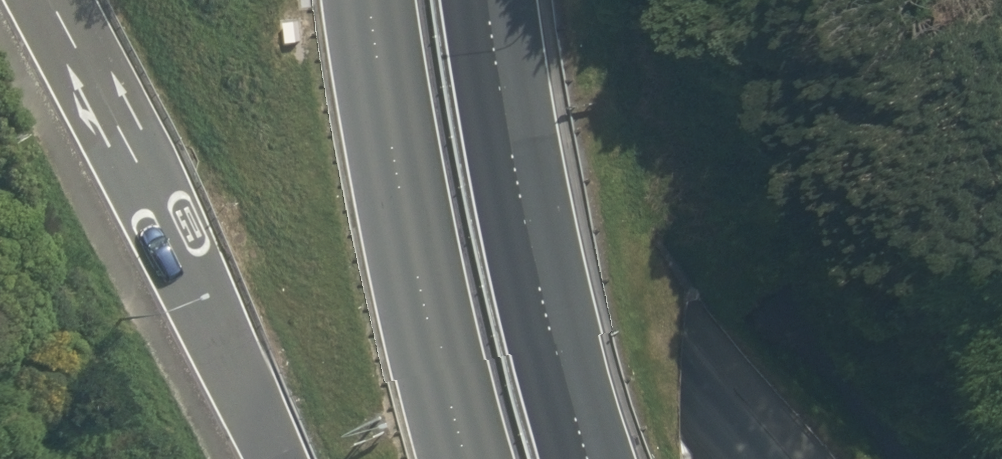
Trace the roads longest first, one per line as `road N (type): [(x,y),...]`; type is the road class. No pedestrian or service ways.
road 1 (trunk): [(338,0),(753,458)]
road 2 (trunk): [(284,458),(48,0)]
road 3 (motorway): [(492,0),(544,274),(591,458)]
road 4 (motorway): [(470,458),(428,307),(377,0)]

